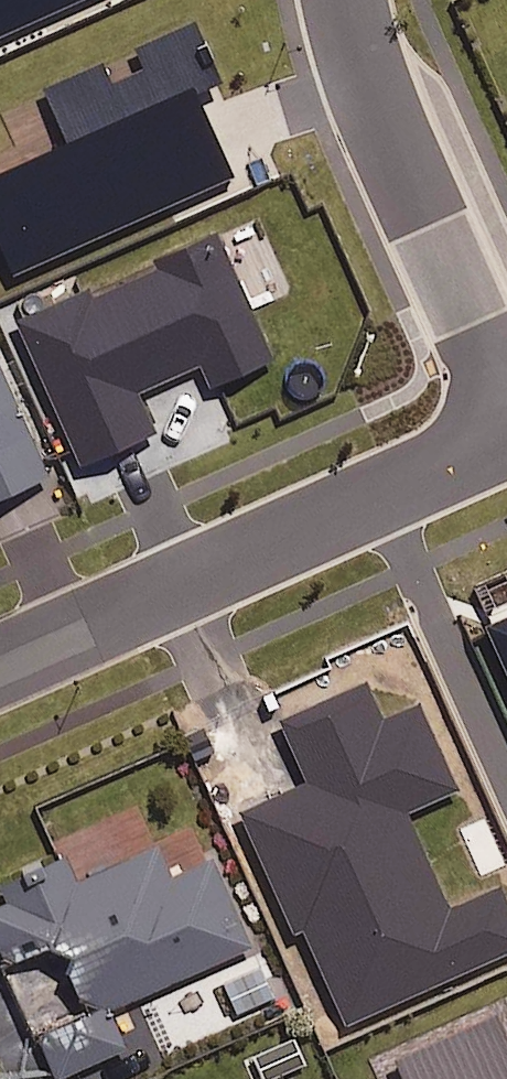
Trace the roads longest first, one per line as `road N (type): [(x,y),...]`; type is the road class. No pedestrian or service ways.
road 1 (residential): [(326,0),(497,427)]
road 2 (residential): [(94,607),(497,427)]

